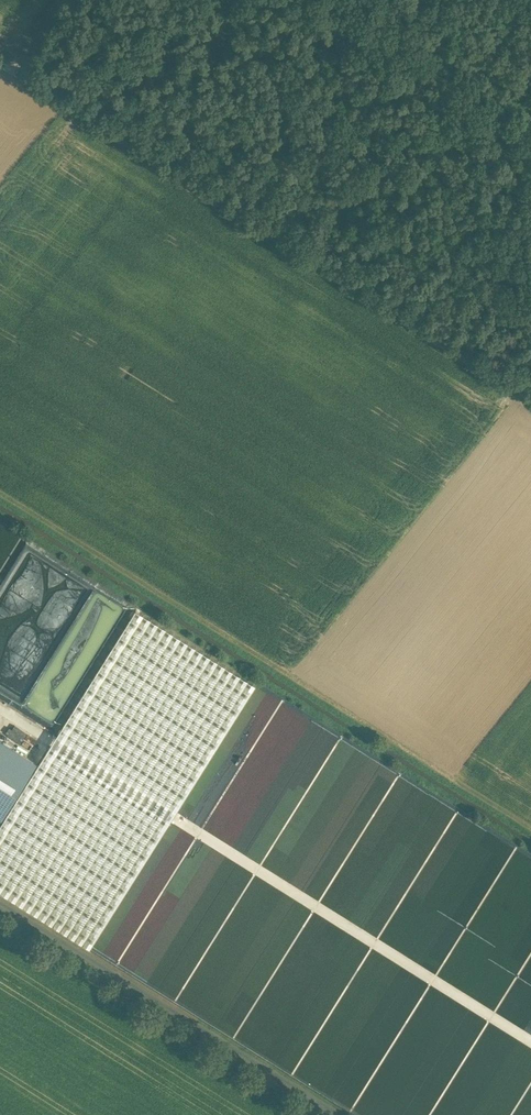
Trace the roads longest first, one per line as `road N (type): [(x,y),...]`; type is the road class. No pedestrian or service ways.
road 1 (track): [(0,493),(530,828)]
road 2 (track): [(21,70),(530,395)]
road 3 (unclassified): [(0,899),(344,1114)]

